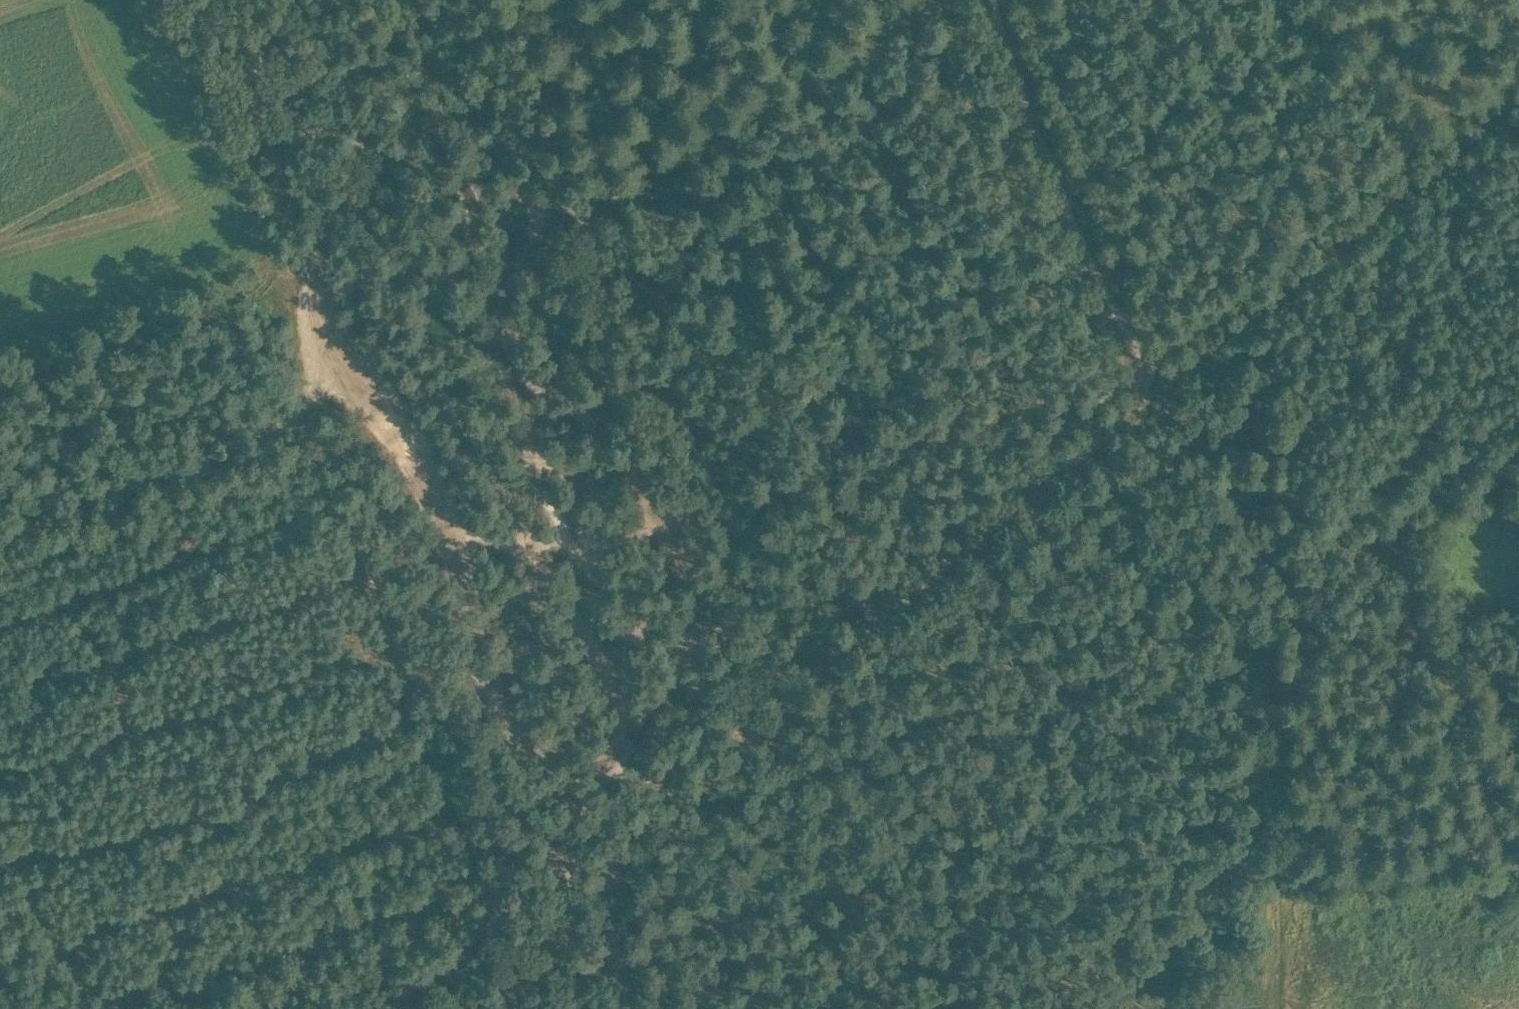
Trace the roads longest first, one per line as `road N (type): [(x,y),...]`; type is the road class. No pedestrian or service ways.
road 1 (track): [(1137,400),(601,868),(407,1008)]
road 2 (track): [(1137,400),(1202,460),(1254,557),(1274,1008)]
road 3 (track): [(1518,84),(1247,323),(1187,354),(1137,400)]

